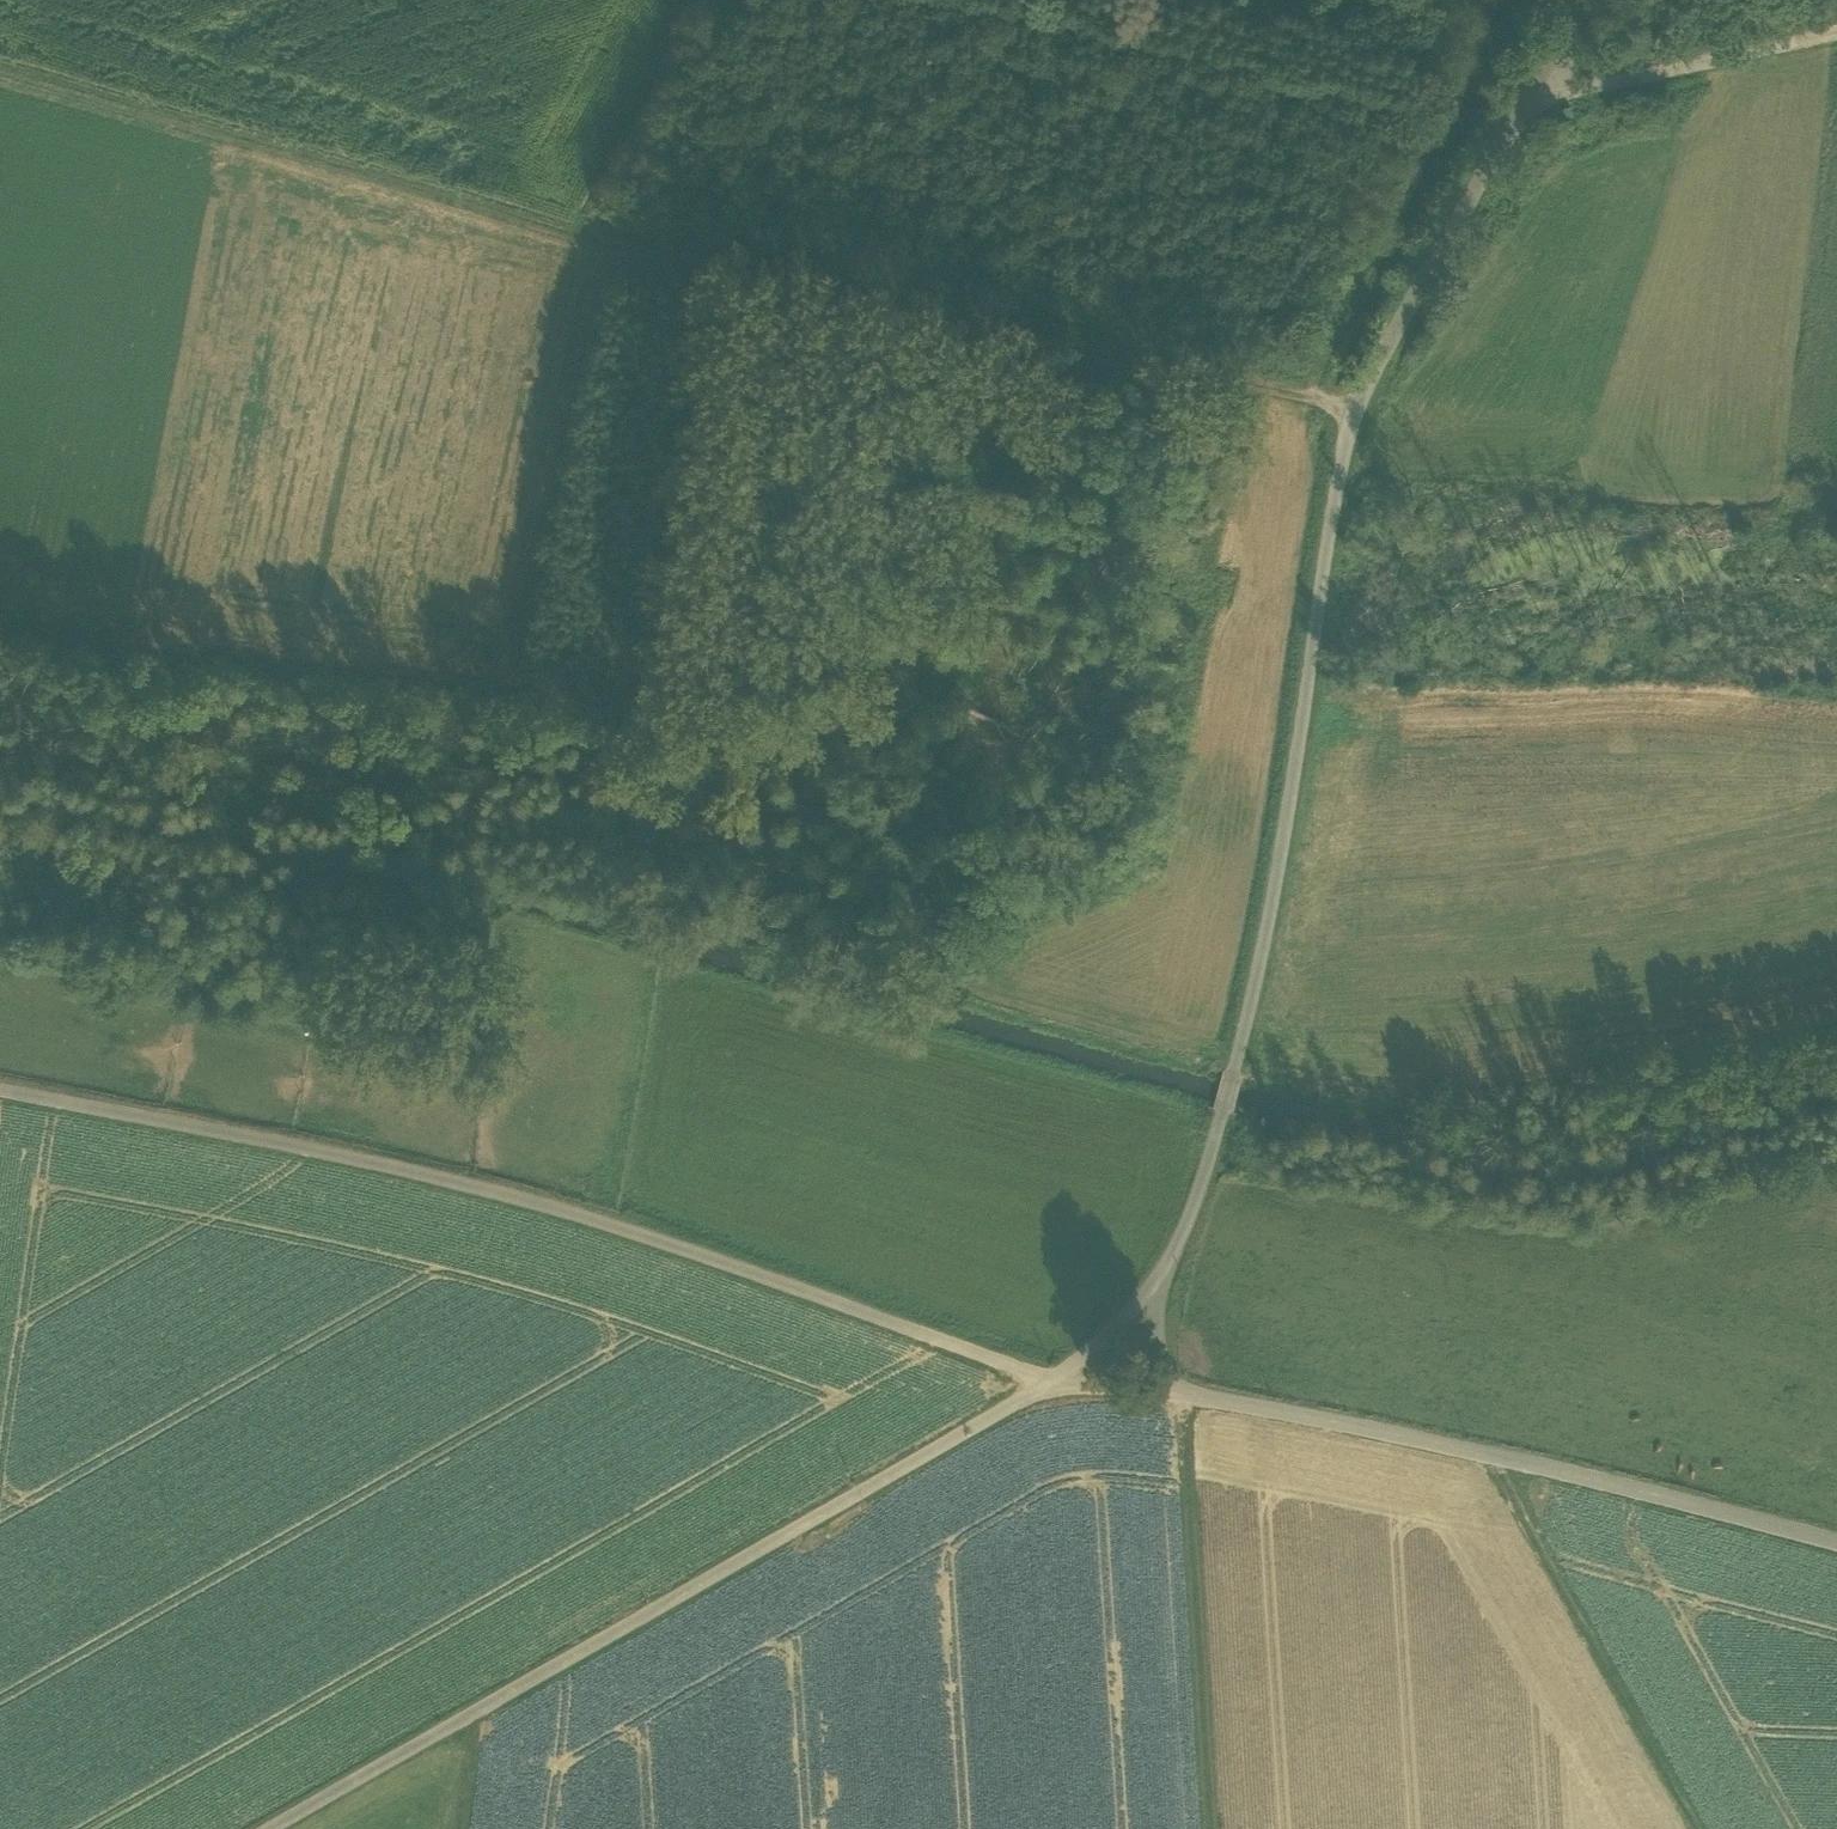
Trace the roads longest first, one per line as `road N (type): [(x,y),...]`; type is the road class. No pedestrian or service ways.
road 1 (unclassified): [(1152,1291),(1181,1239),(1238,1061),(1355,408),(1525,98)]
road 2 (unclassified): [(1057,1379),(542,1202),(0,1089)]
road 3 (unclassified): [(268,1828),(1057,1379)]
road 4 (unclassified): [(1836,1550),(1478,1454),(1170,1392)]
road 5 (track): [(1170,1392),(1179,1408),(1202,1828)]
road 6 (track): [(1478,1454),(1688,1828)]
road 7 (unclassified): [(1525,98),(1836,28)]
road 8 (unclassified): [(1057,1379),(1152,1291)]

